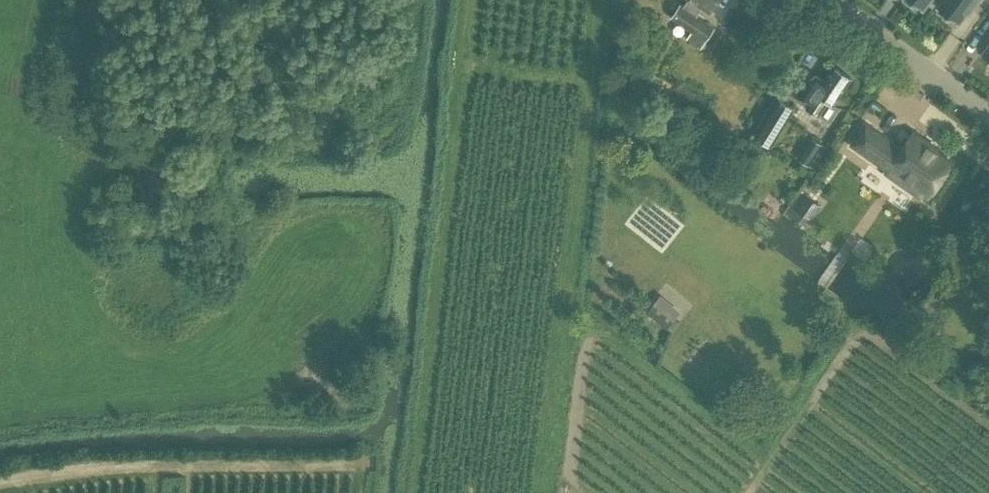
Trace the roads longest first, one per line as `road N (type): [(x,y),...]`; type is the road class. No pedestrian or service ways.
road 1 (residential): [(988,124),(822,0)]

